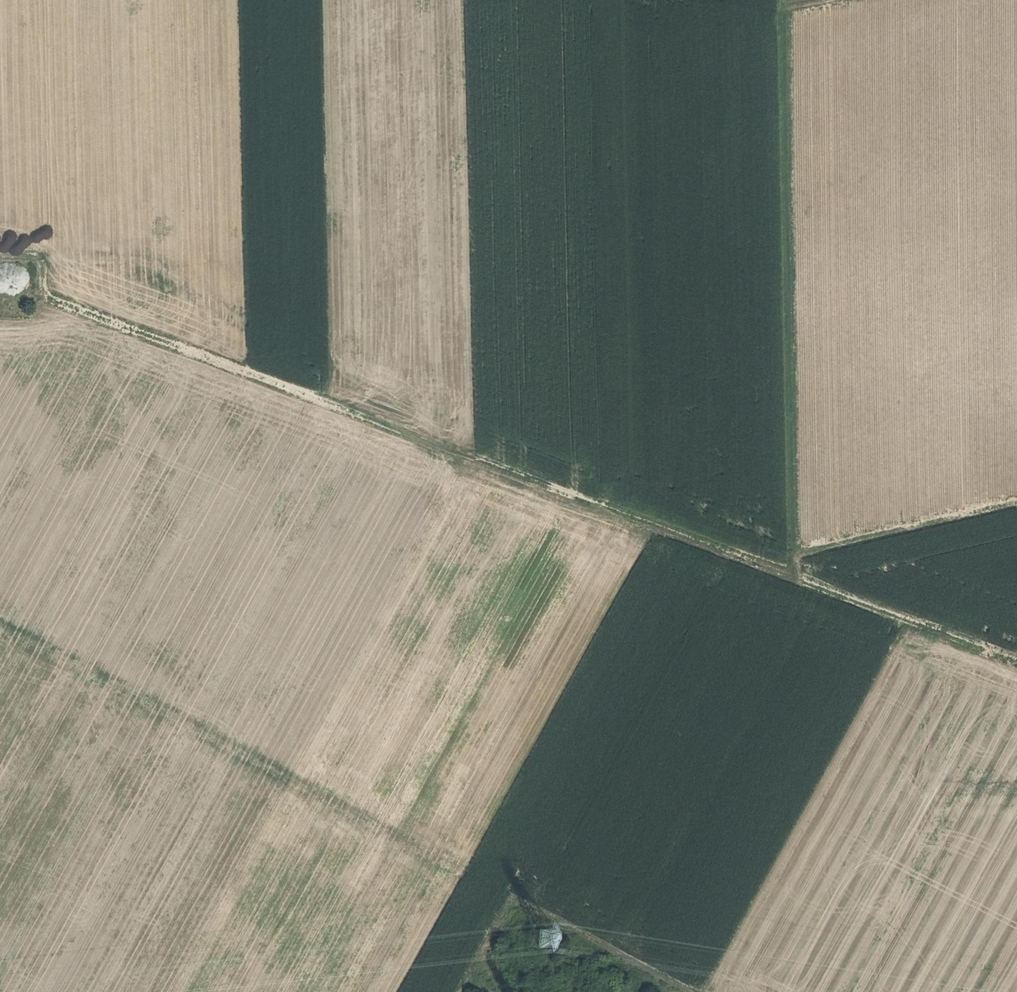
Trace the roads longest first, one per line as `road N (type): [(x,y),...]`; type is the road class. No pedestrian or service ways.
road 1 (track): [(0,260),(41,259),(58,305),(399,428),(546,501),(1016,675)]
road 2 (track): [(783,10),(800,590)]
road 3 (track): [(798,552),(1016,501)]
road 4 (track): [(506,895),(690,991)]

